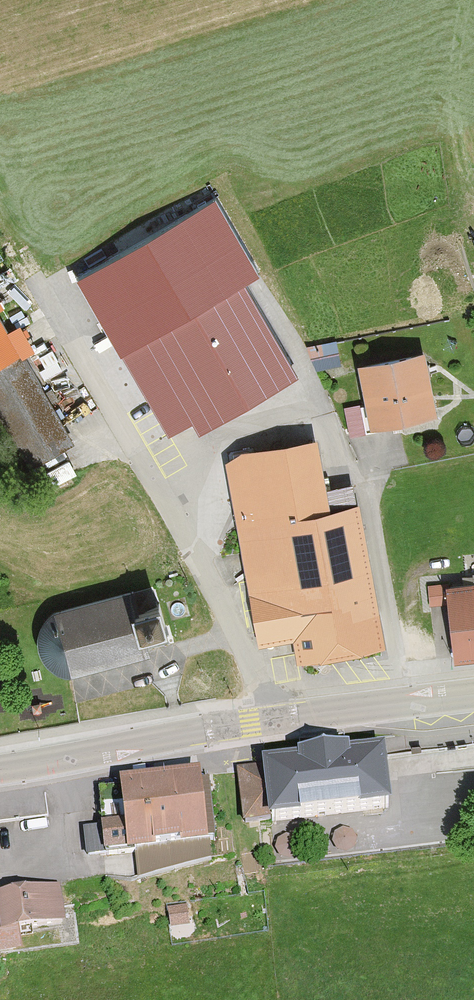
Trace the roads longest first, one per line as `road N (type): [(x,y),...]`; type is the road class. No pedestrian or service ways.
road 1 (secondary): [(0,769),(473,694)]

